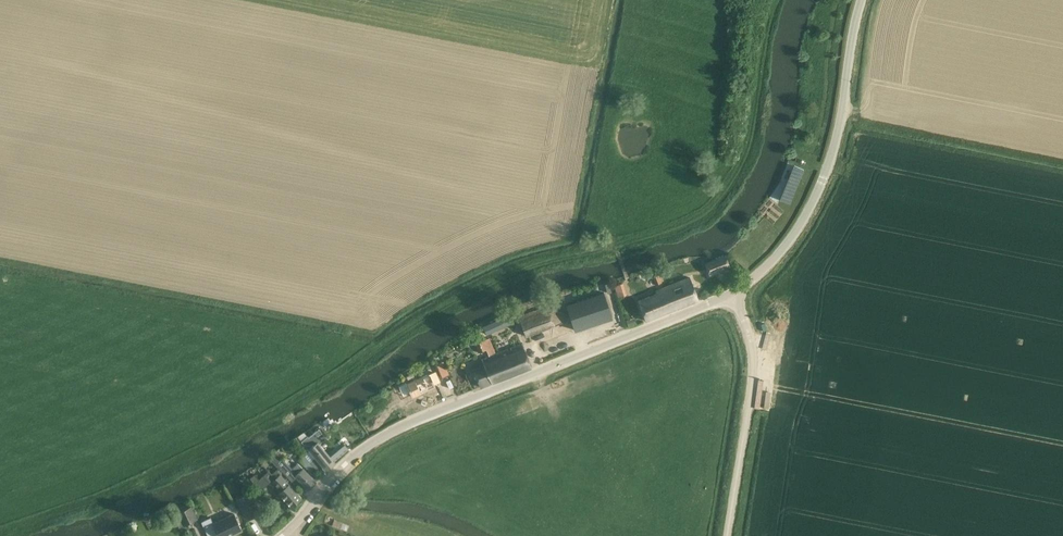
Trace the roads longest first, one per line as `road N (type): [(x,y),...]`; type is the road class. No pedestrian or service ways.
road 1 (unclassified): [(734,292),(365,448),(282,535)]
road 2 (unclassified): [(734,292),(772,267),(815,206),(839,146),(865,0)]
road 3 (unclassified): [(727,535),(753,361),(734,292)]

